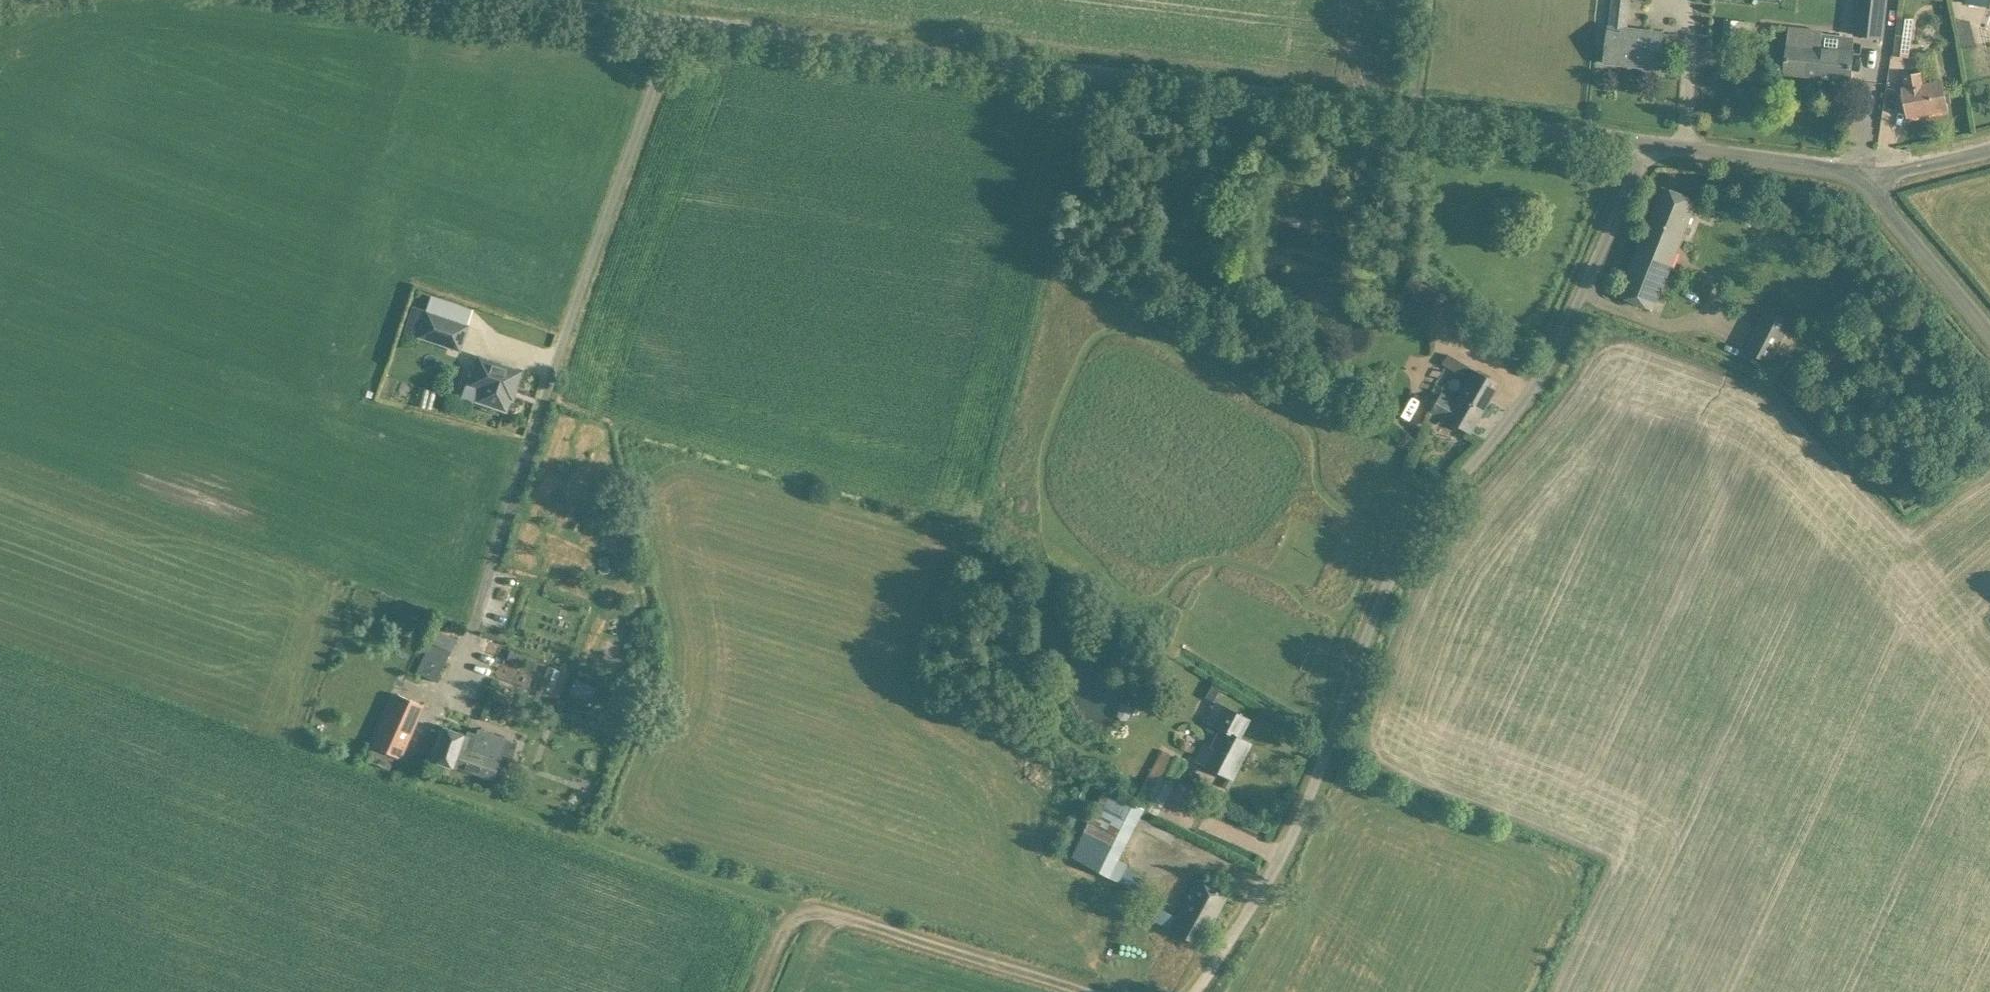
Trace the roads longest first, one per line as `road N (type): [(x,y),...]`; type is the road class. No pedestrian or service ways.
road 1 (unclassified): [(674,24),(1651,143)]
road 2 (unclassified): [(1192,991),(1299,828),(1362,647),(1412,536),(1517,414),(1558,347),(1651,143)]
road 3 (unclassified): [(674,24),(474,632),(407,769)]
road 4 (track): [(798,909),(407,769)]
road 5 (track): [(798,909),(1093,991)]
road 6 (unclassified): [(1854,171),(1989,329)]
road 7 (unclassified): [(1651,143),(1854,171)]
road 8 (unclassified): [(483,0),(674,24)]
road 9 (unclassified): [(1854,171),(1989,146)]

